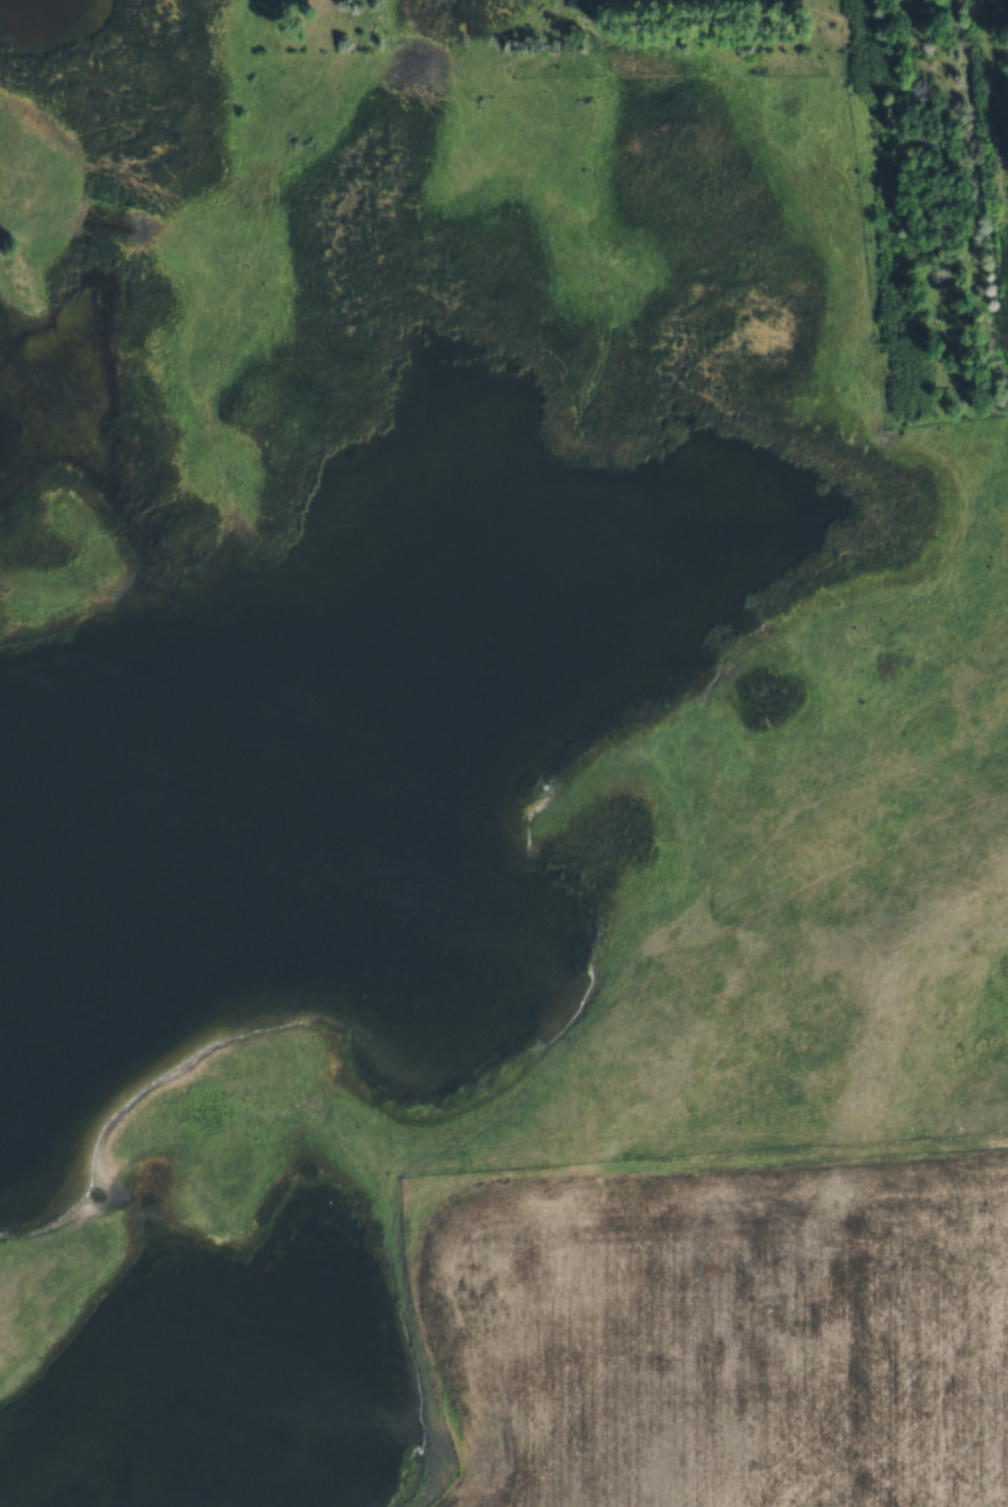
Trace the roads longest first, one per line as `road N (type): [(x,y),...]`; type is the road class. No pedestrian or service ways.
road 1 (track): [(1007,1138),(627,1163),(452,1180),(434,1190),(419,1213),(415,1243),(429,1469)]

